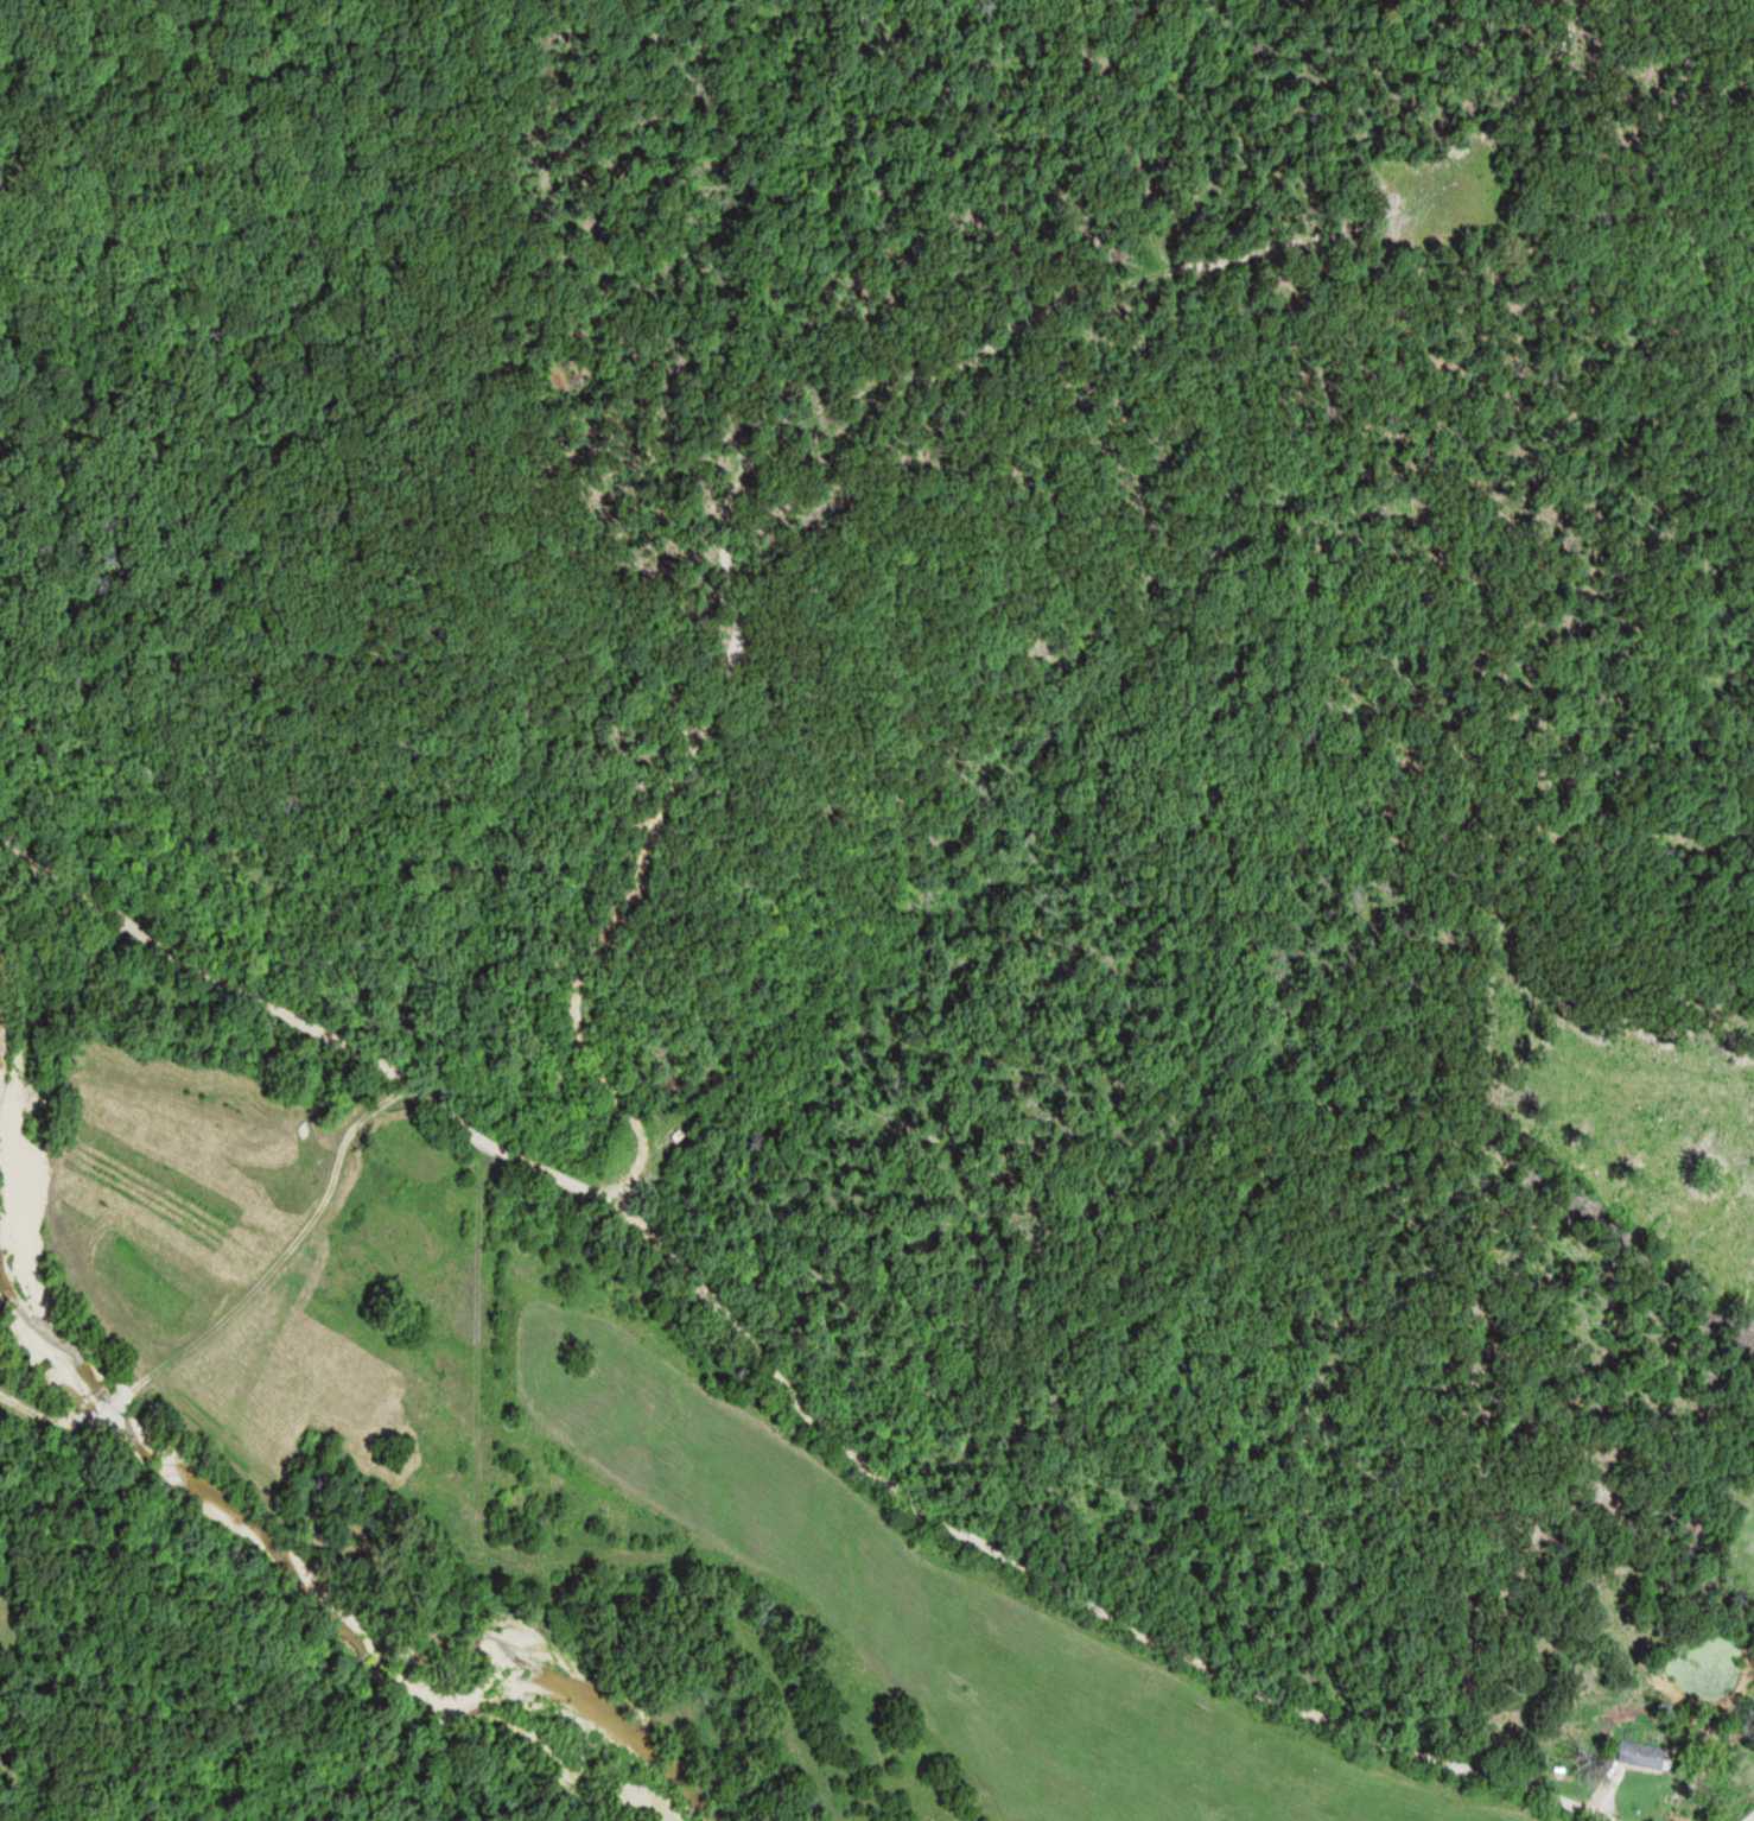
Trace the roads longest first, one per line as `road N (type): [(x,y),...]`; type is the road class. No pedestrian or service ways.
road 1 (residential): [(1611,1820),(1481,1770),(1358,1736),(1200,1661),(958,1528),(877,1472),(819,1419),(637,1218),(153,939),(68,881),(0,852)]

